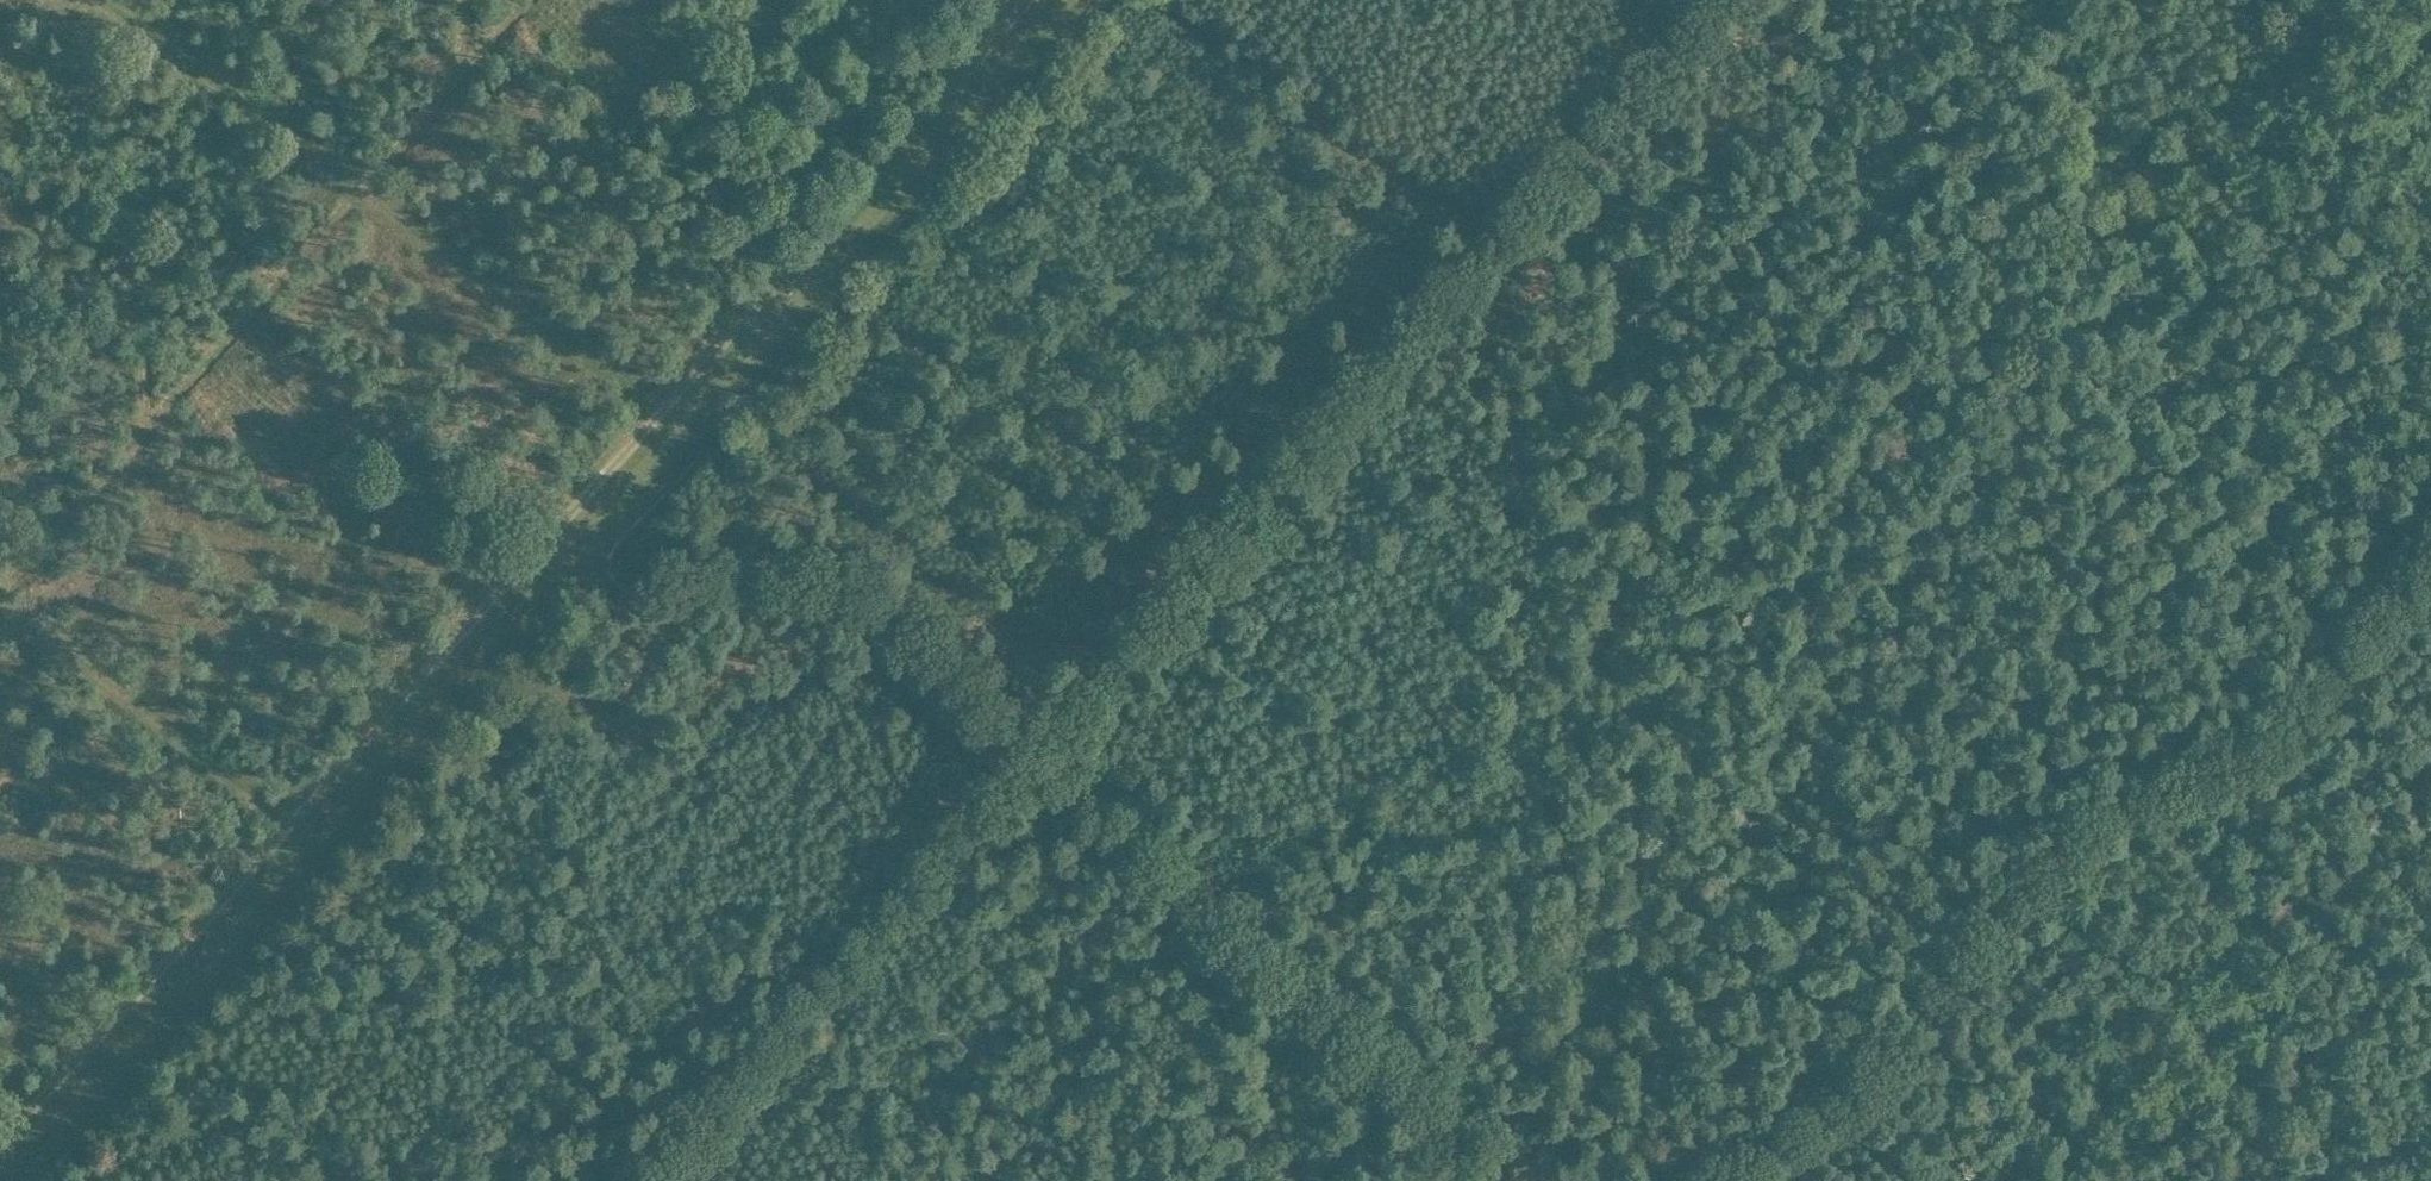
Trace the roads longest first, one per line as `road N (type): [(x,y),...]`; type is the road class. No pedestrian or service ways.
road 1 (track): [(1043,721),(1560,1180)]
road 2 (track): [(637,549),(845,557),(1043,721)]

